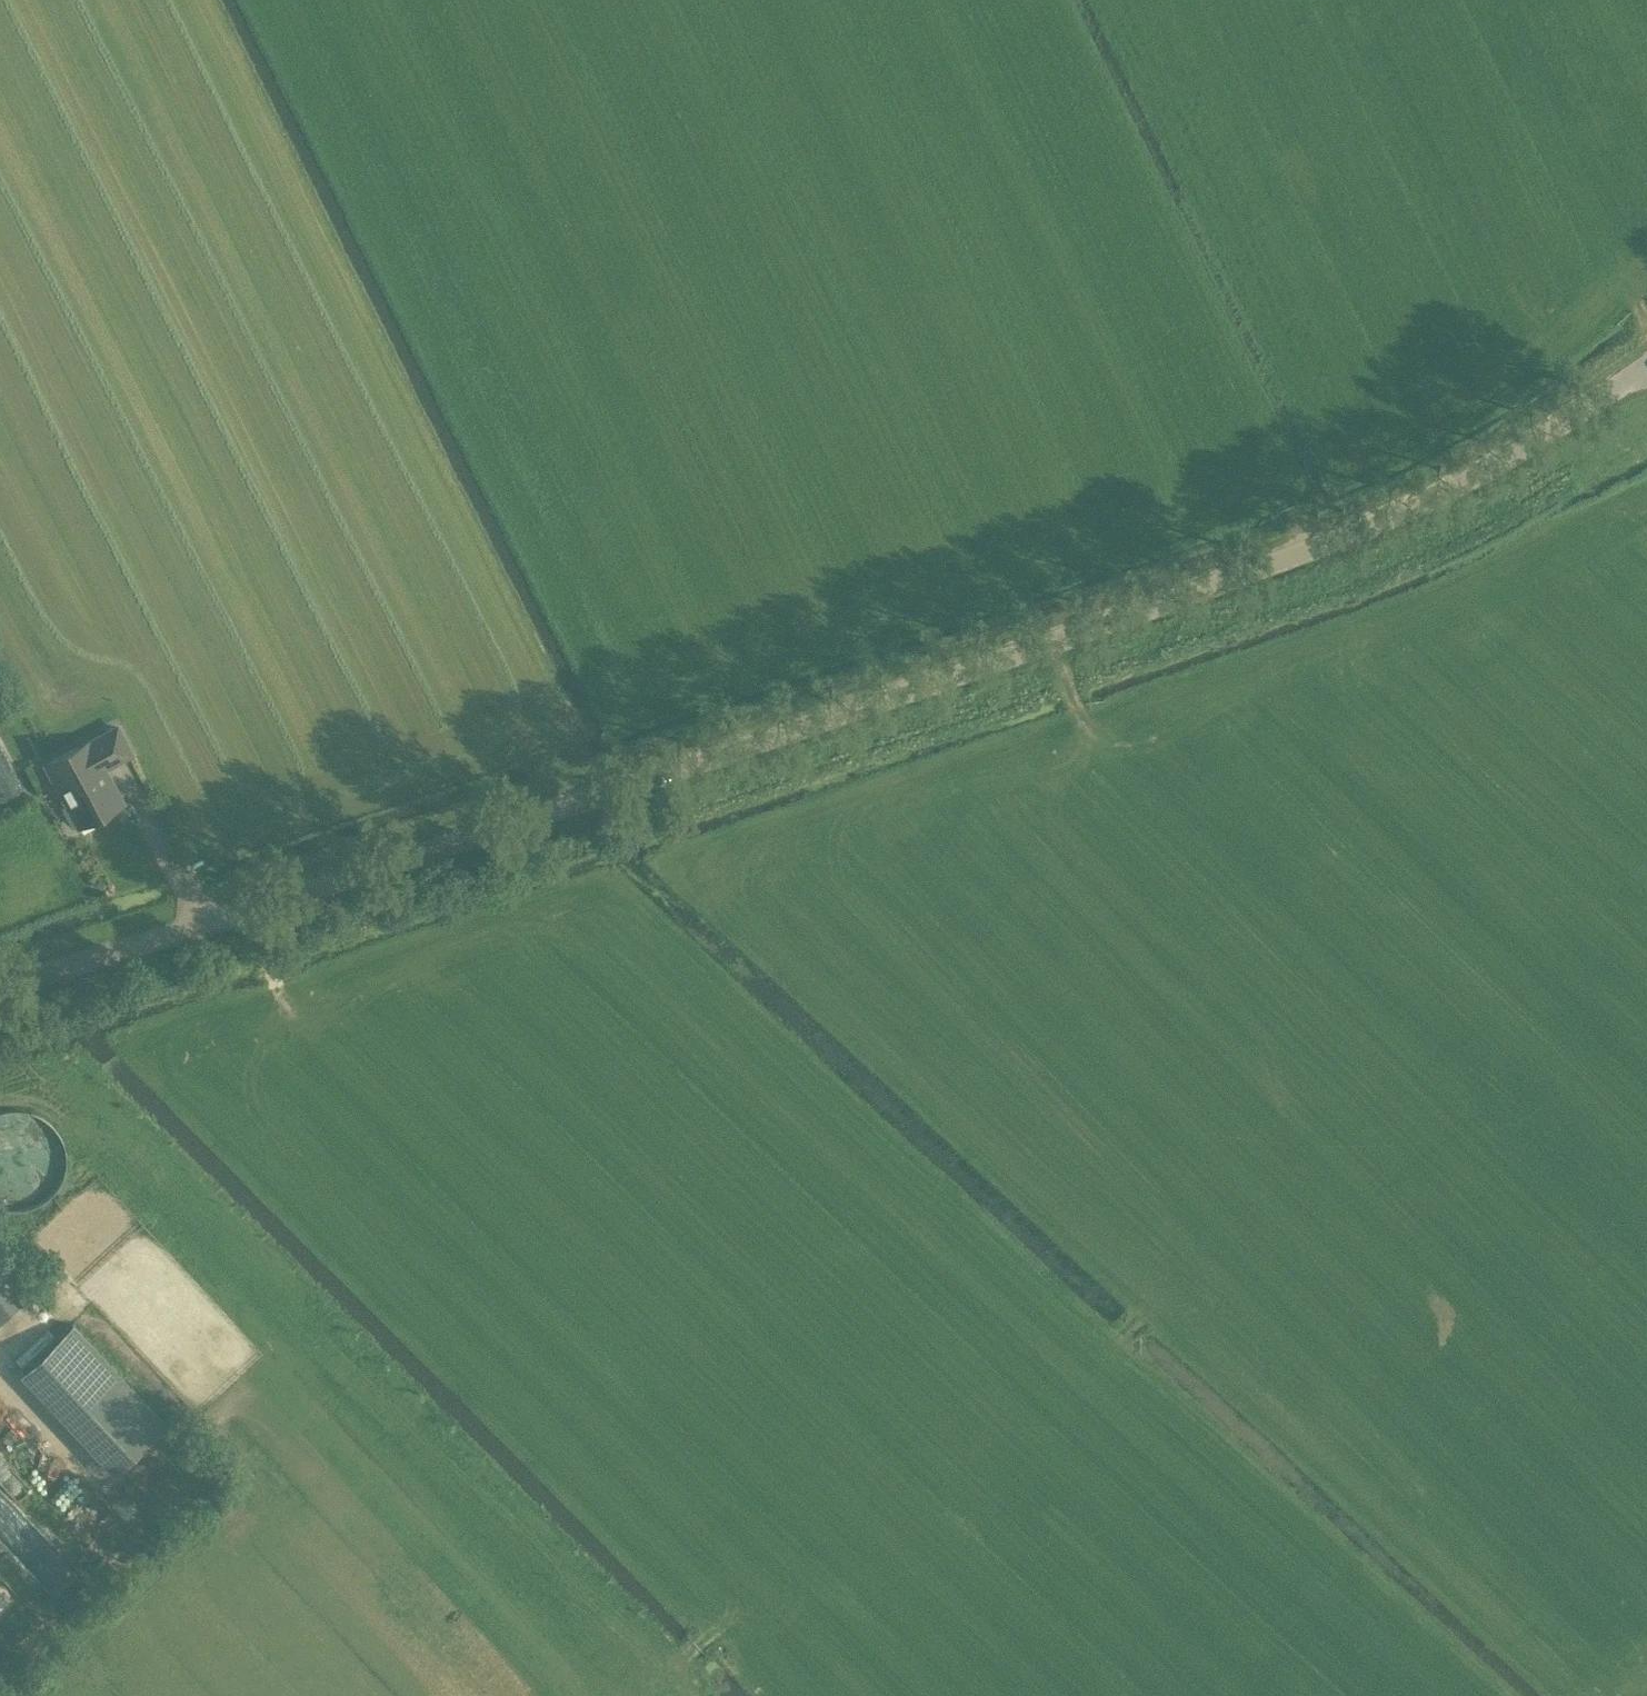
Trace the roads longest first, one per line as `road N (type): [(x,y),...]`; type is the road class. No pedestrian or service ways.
road 1 (unclassified): [(0,970),(1294,558),(1523,453),(1646,365)]

